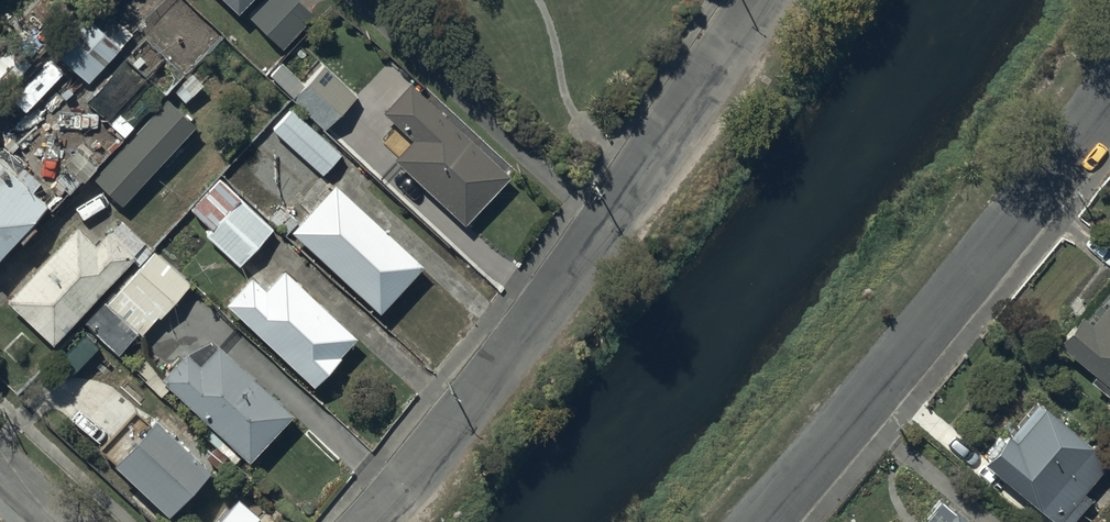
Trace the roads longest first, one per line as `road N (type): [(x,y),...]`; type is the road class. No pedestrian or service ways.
road 1 (residential): [(371,521),(588,253),(763,0)]
road 2 (residential): [(1109,100),(764,521)]

